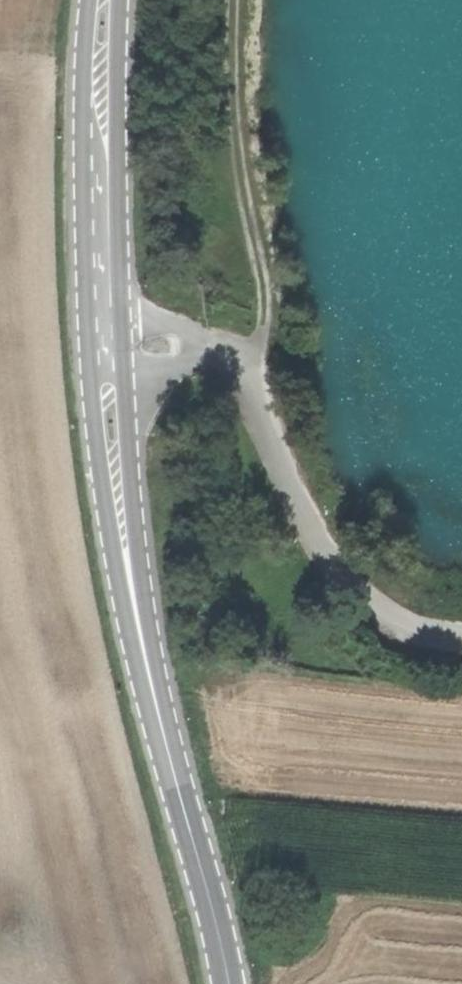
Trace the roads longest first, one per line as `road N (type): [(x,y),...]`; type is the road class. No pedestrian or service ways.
road 1 (secondary): [(116,0),(104,128),(104,338),(115,483),(155,722),(230,983)]
road 2 (track): [(104,338),(226,348),(253,387),(349,598),(424,635),(461,638)]

